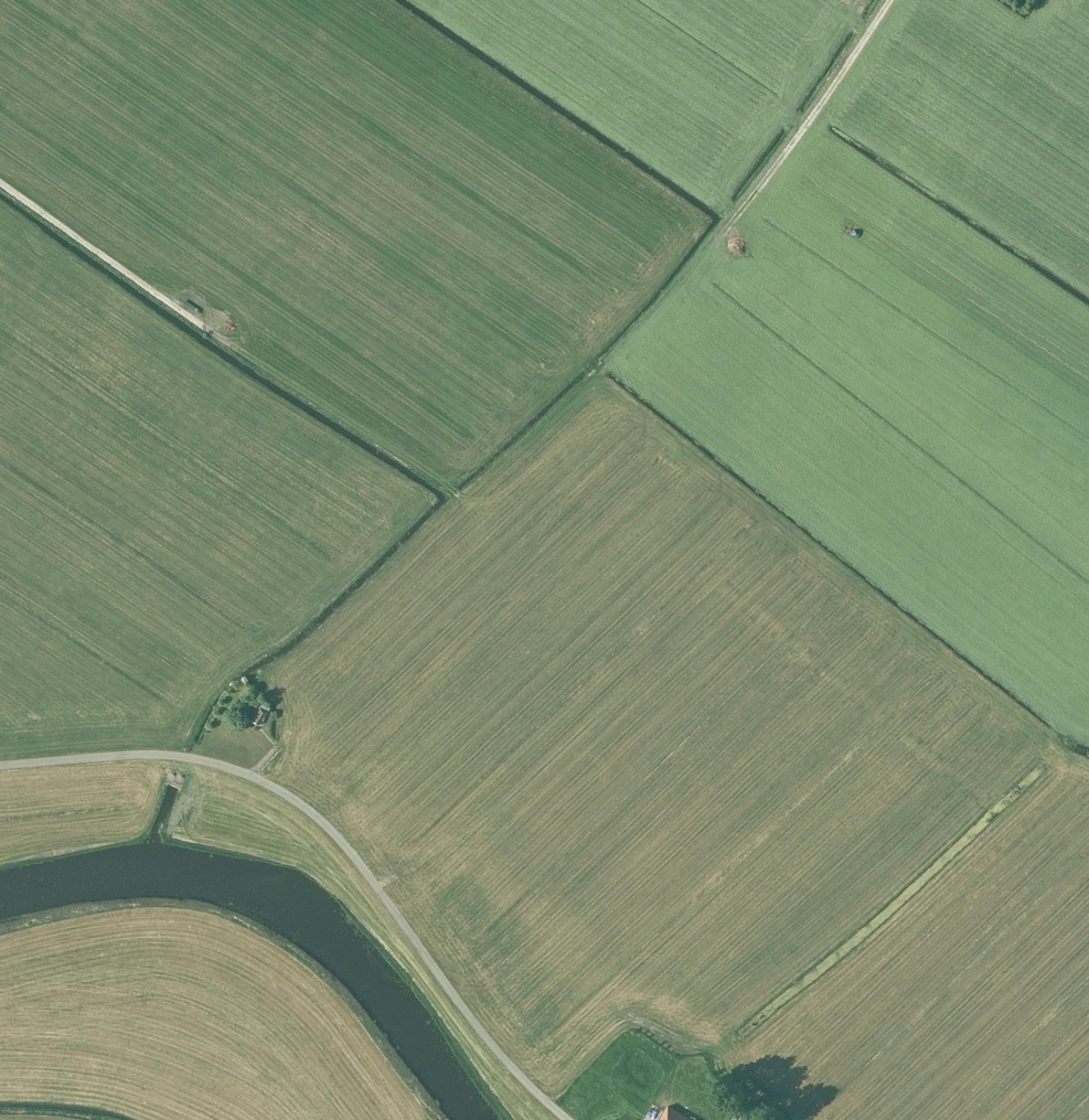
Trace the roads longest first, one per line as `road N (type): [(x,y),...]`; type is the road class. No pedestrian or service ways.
road 1 (unclassified): [(0,767),(173,757),(227,768),(294,802),(334,835),(482,1036),(564,1119)]

